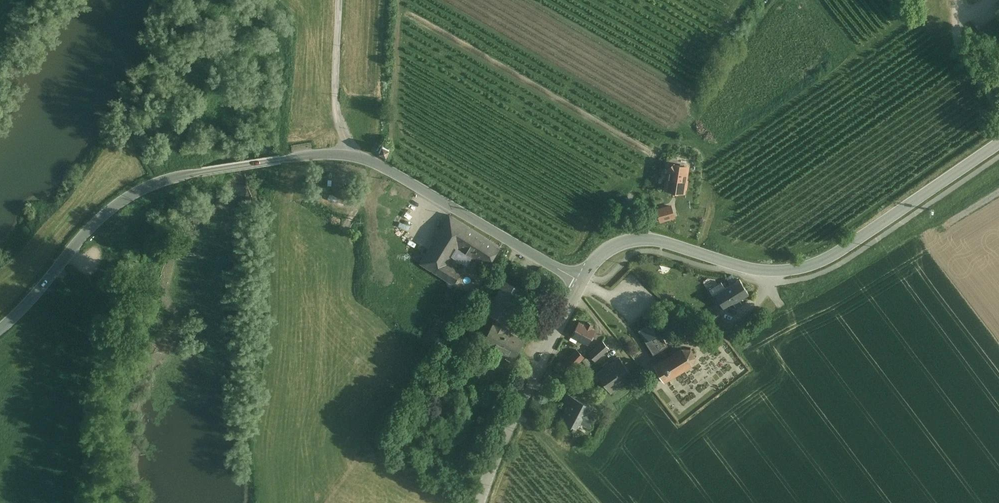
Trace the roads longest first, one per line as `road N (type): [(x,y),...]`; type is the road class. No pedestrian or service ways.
road 1 (tertiary): [(0,330),(125,199),(180,177),(279,159),(337,155),(378,165),(582,286)]
road 2 (tertiary): [(582,286),(601,256),(637,241),(756,270),(812,265),(998,145)]
road 3 (unclassified): [(582,286),(479,502)]
road 4 (track): [(349,156),(336,109),(339,0)]

